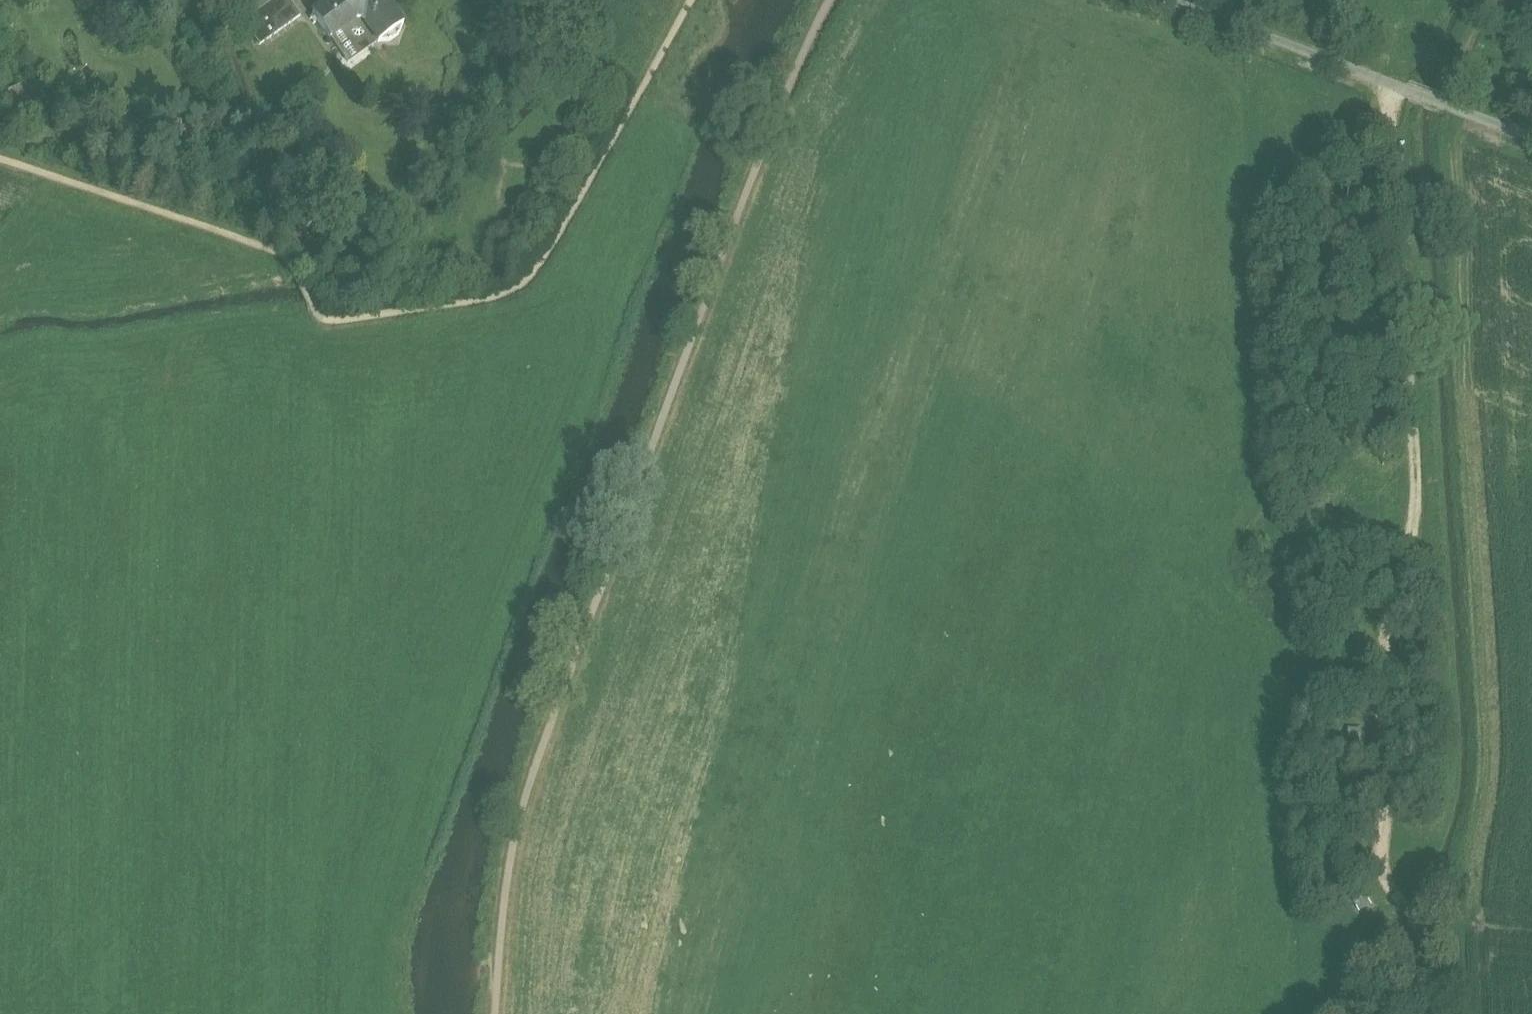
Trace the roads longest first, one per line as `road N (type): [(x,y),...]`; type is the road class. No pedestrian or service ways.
road 1 (track): [(1183,0),(1531,137)]

